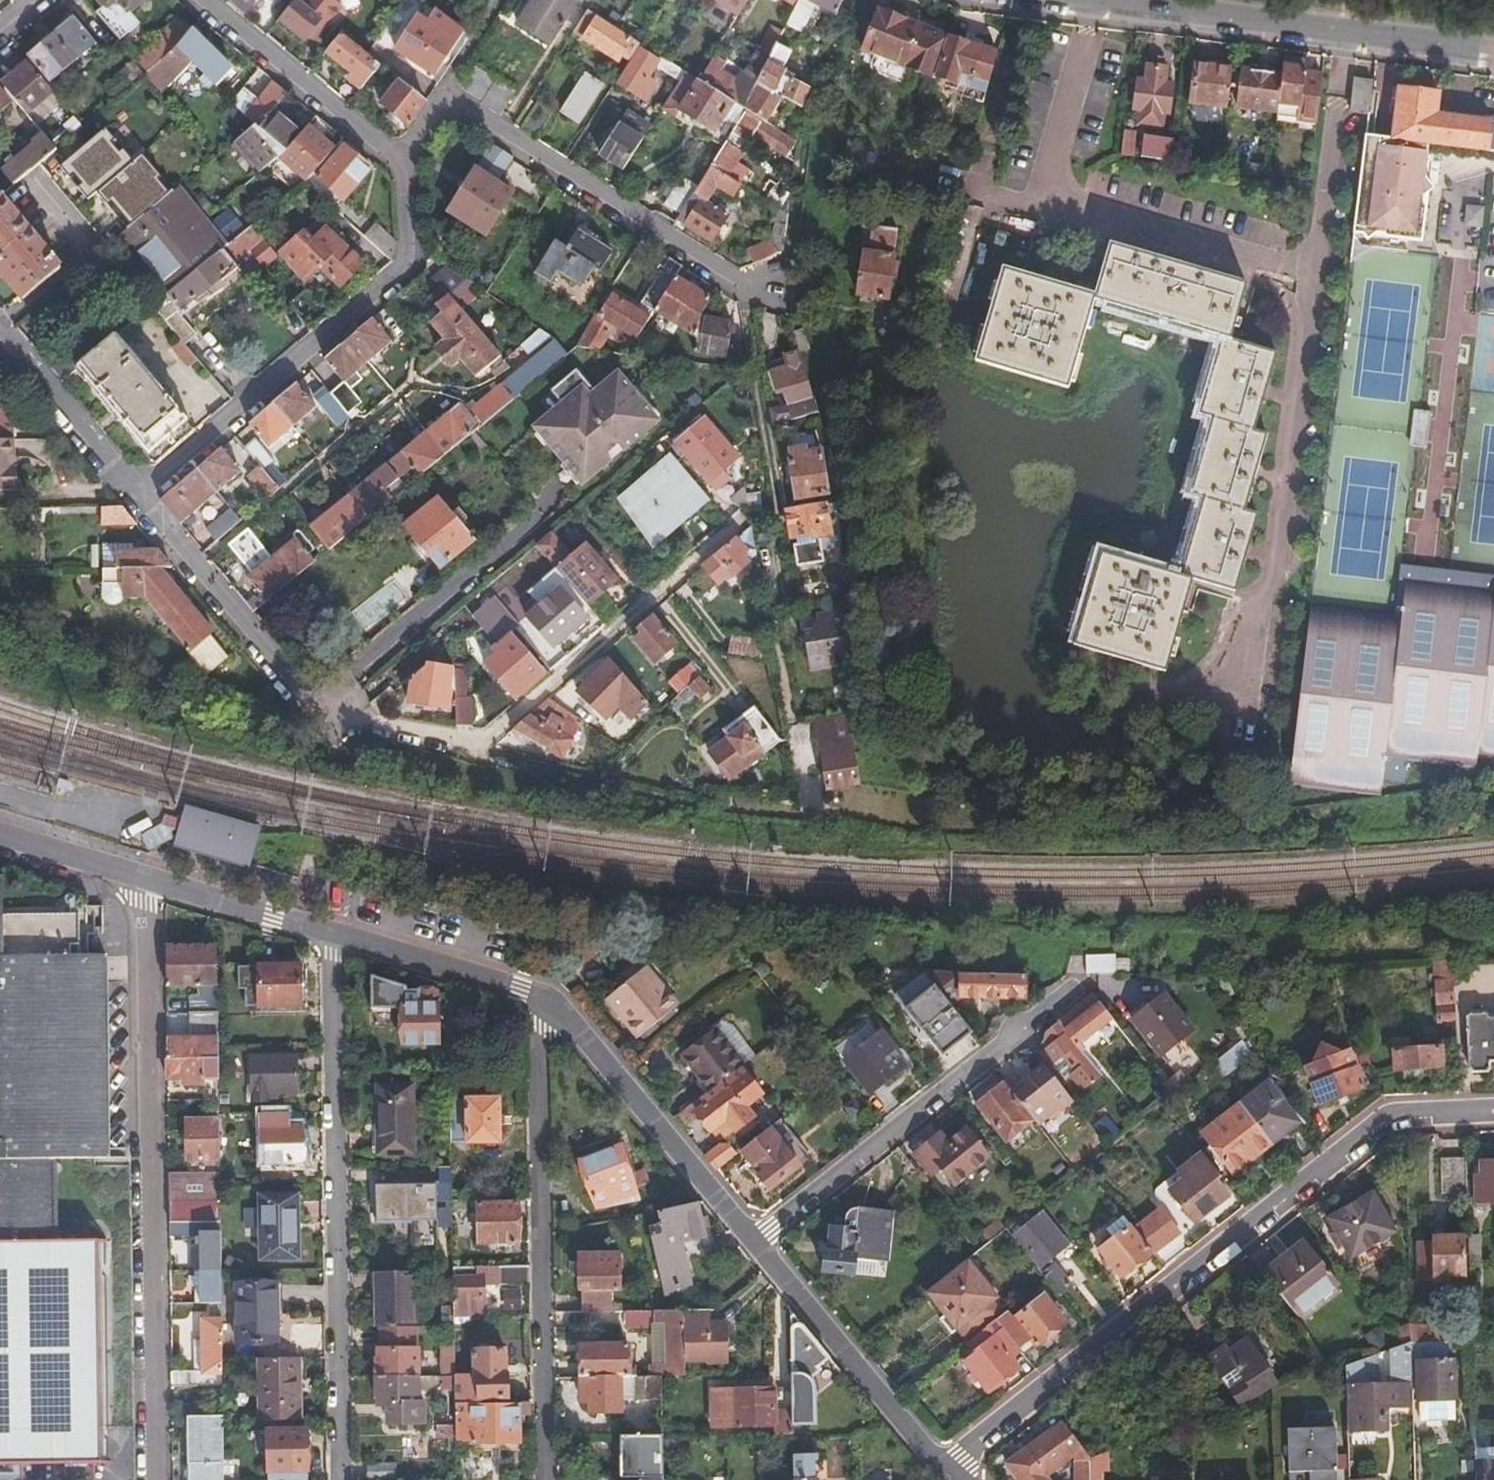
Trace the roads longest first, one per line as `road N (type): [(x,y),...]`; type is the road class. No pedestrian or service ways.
road 1 (residential): [(1493,1110),(1406,1114),(1365,1132),(947,1472)]
road 2 (residential): [(145,878),(157,1479)]
road 3 (residential): [(334,934),(334,1479)]
road 4 (track): [(721,534),(478,741),(309,707)]
road 5 (residential): [(540,999),(547,1479)]
road 6 (residential): [(133,496),(395,272),(403,249),(398,161)]
road 7 (residential): [(398,161),(441,95),(745,286)]
road 8 (residential): [(1073,991),(749,1244)]
road 9 (residential): [(1108,0),(1493,53)]
road 10 (track): [(309,707),(542,509),(547,489)]
road 11 (residential): [(540,999),(749,1244)]
road 12 (residential): [(749,1244),(947,1472)]
road 13 (residential): [(133,496),(309,707)]
road 14 (residential): [(398,161),(205,0)]
road 15 (residential): [(334,934),(540,999)]
road 16 (residential): [(0,341),(133,496)]
road 17 (residential): [(145,878),(334,934)]
road 18 (residential): [(0,835),(145,878)]

